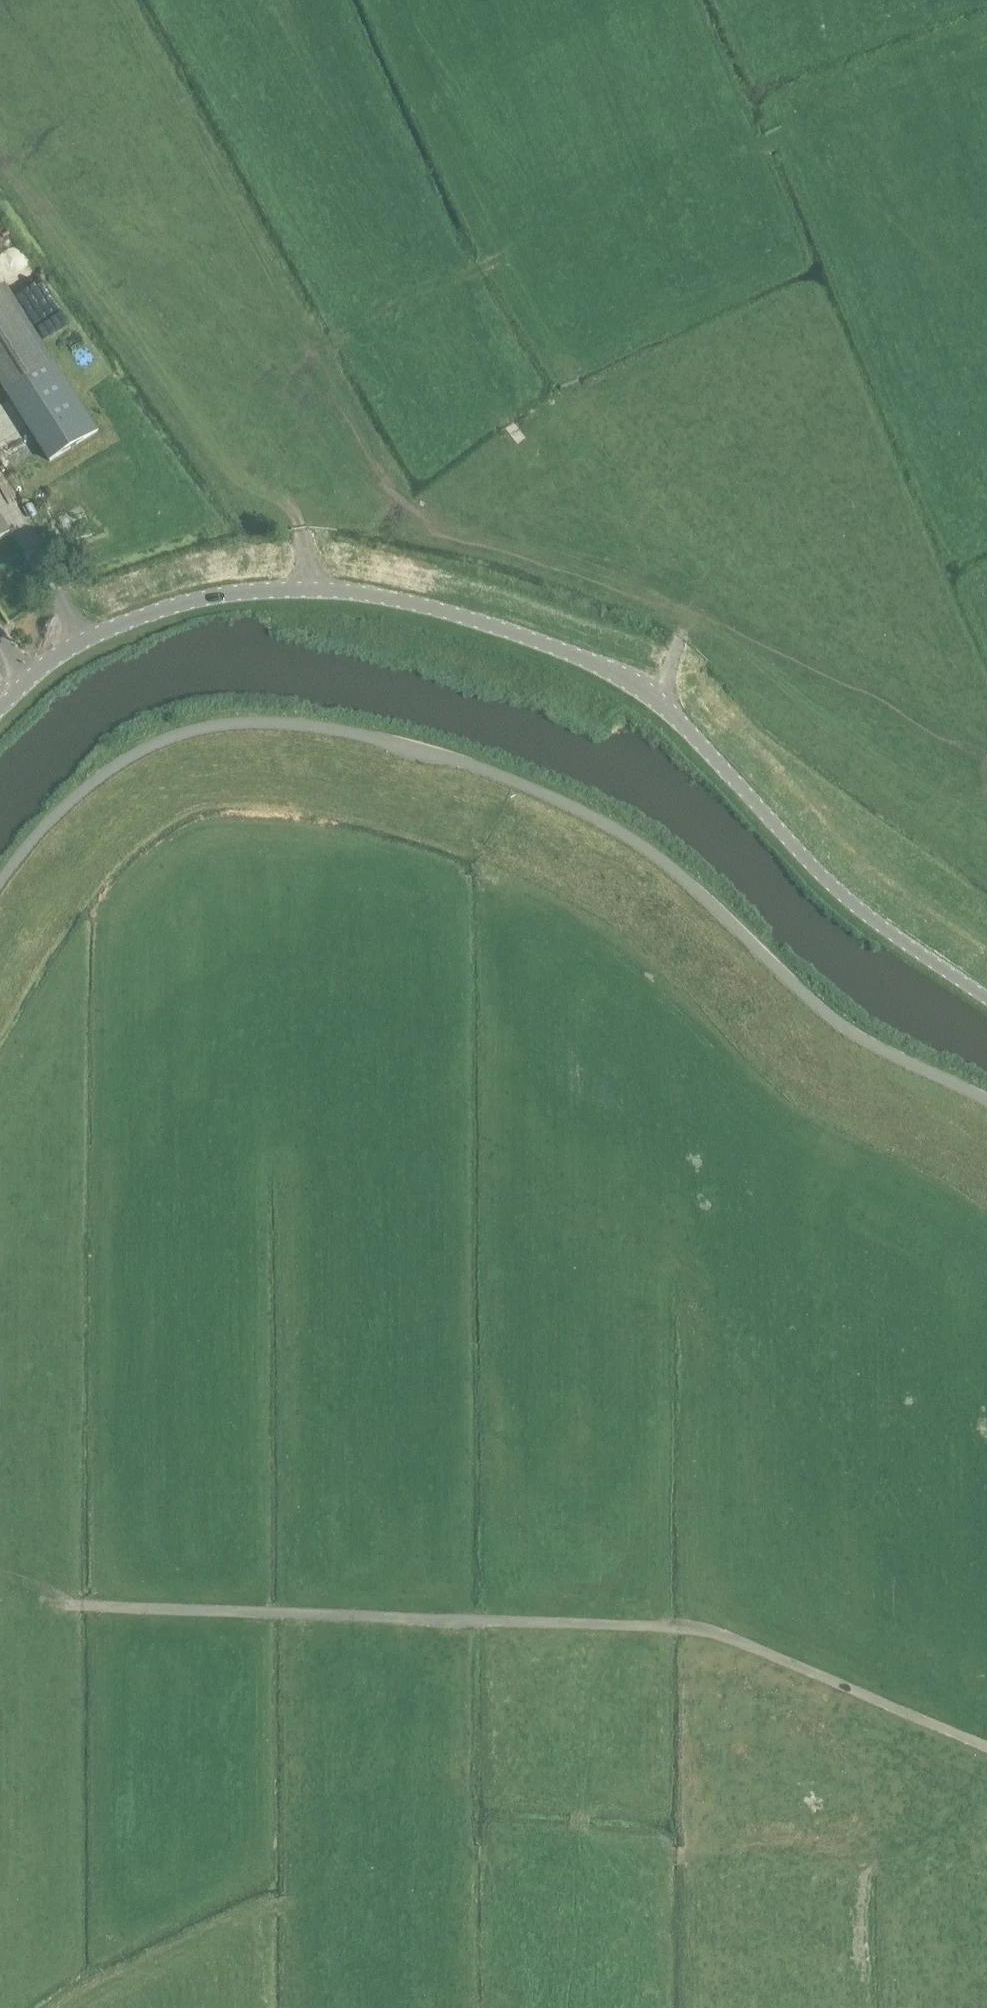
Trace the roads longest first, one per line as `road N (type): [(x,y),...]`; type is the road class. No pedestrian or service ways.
road 1 (unclassified): [(0,887),(64,810),(133,757),(216,727),(324,729),(471,766),(589,814),(665,863),(854,1035),(986,1101)]
road 2 (unclassified): [(0,711),(94,638),(219,597),(318,591),(483,625),(606,672),(658,703),(865,915),(986,998)]
road 3 (track): [(986,1748),(706,1629),(91,1606)]
road 4 (track): [(0,112),(250,412),(305,535),(318,591)]
road 5 (track): [(622,580),(684,623),(658,703)]

